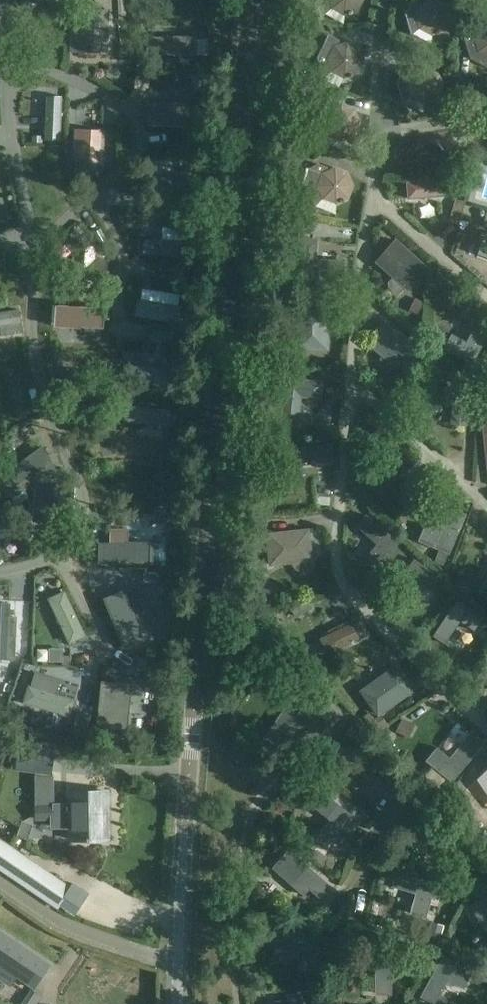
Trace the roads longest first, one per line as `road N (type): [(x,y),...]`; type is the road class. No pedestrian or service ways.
road 1 (unclassified): [(178,1003),(212,480),(256,0)]

